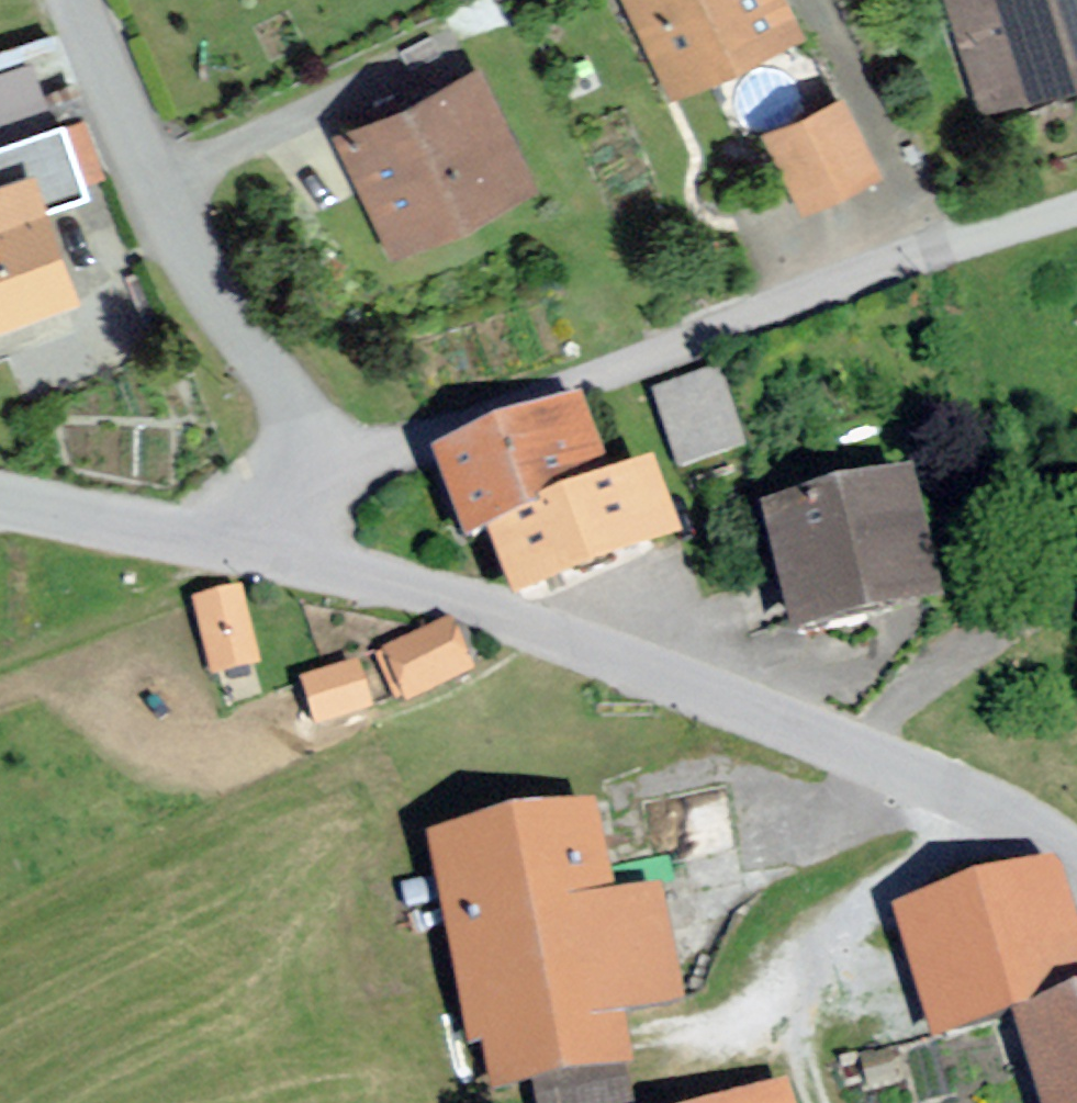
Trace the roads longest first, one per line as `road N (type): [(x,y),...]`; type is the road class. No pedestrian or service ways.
road 1 (tertiary): [(271,557),(432,593),(630,661),(990,806),(1076,855)]
road 2 (residential): [(1076,225),(853,285),(307,482)]
road 3 (residential): [(307,482),(269,378),(213,305),(71,0)]
road 4 (tertiary): [(0,499),(271,557)]

